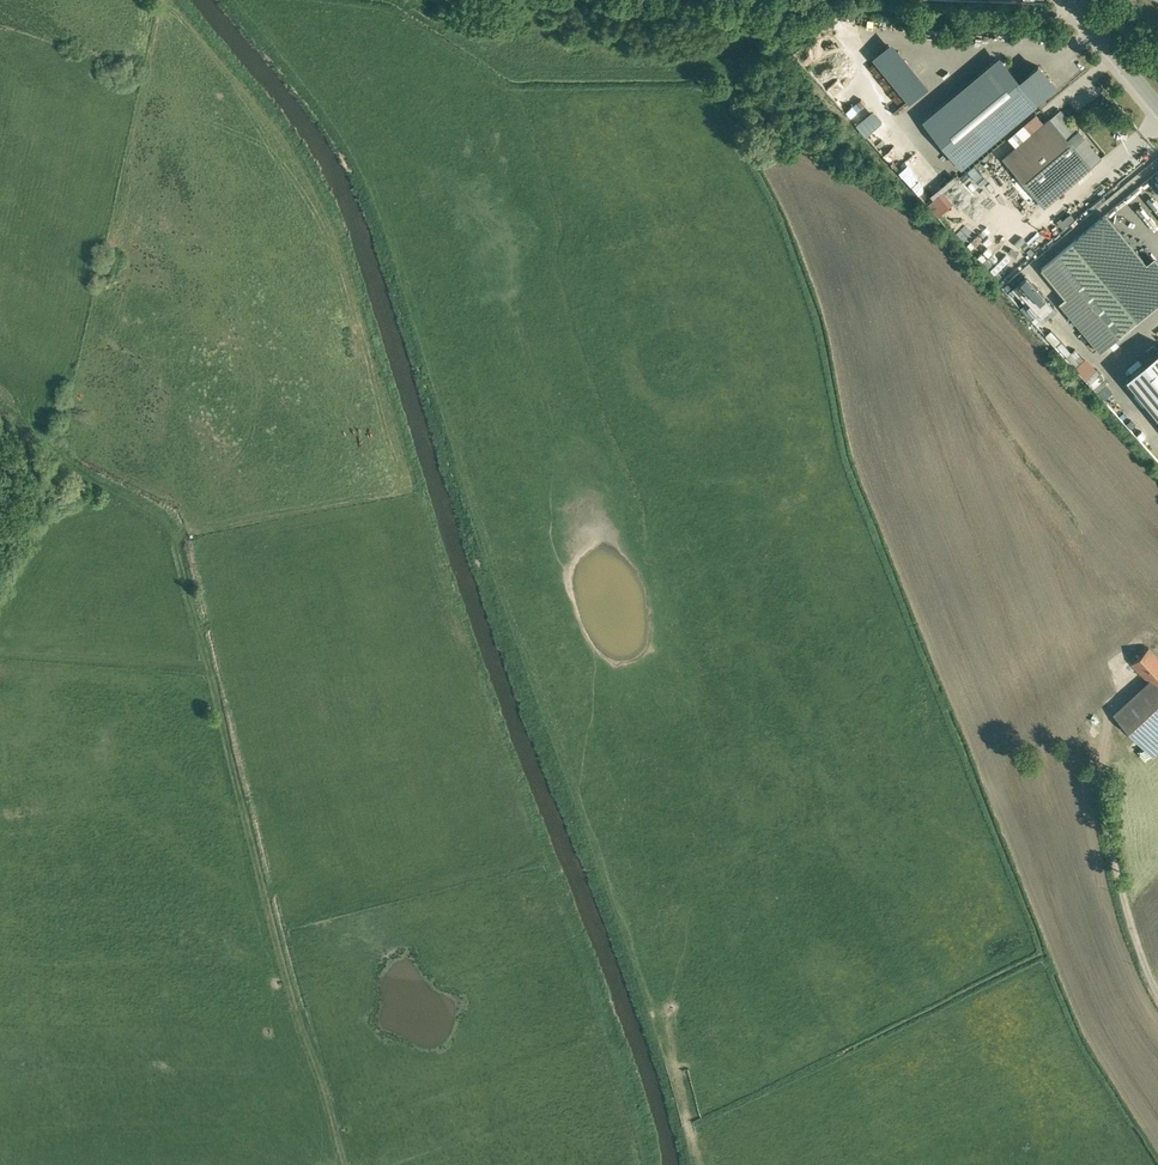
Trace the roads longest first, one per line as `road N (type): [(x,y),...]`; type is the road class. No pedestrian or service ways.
road 1 (track): [(345,1164),(246,879),(158,529),(83,476),(33,456)]

